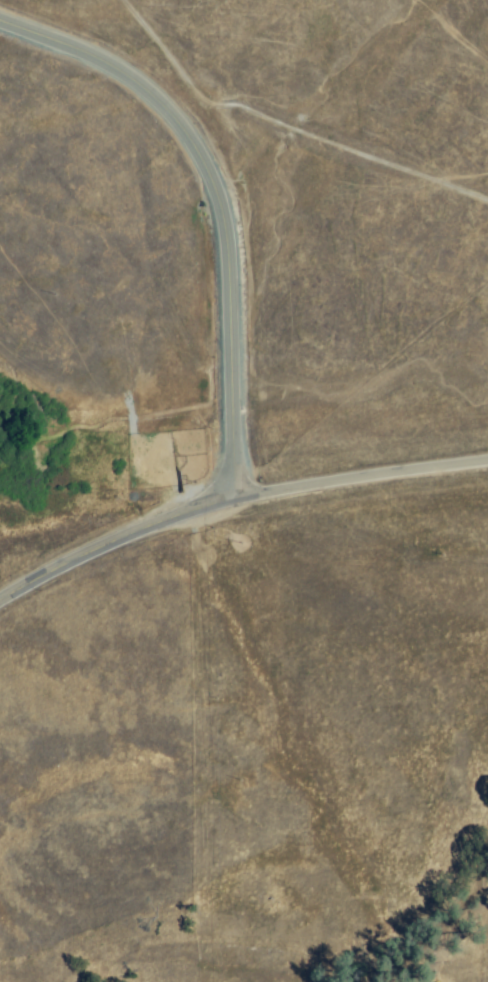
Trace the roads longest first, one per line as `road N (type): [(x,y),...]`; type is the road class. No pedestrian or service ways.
road 1 (tertiary): [(236,500),(231,266),(210,174),(177,122),(130,79),(0,22)]
road 2 (tertiary): [(236,500),(137,533),(0,602)]
road 3 (residential): [(487,463),(236,500)]

